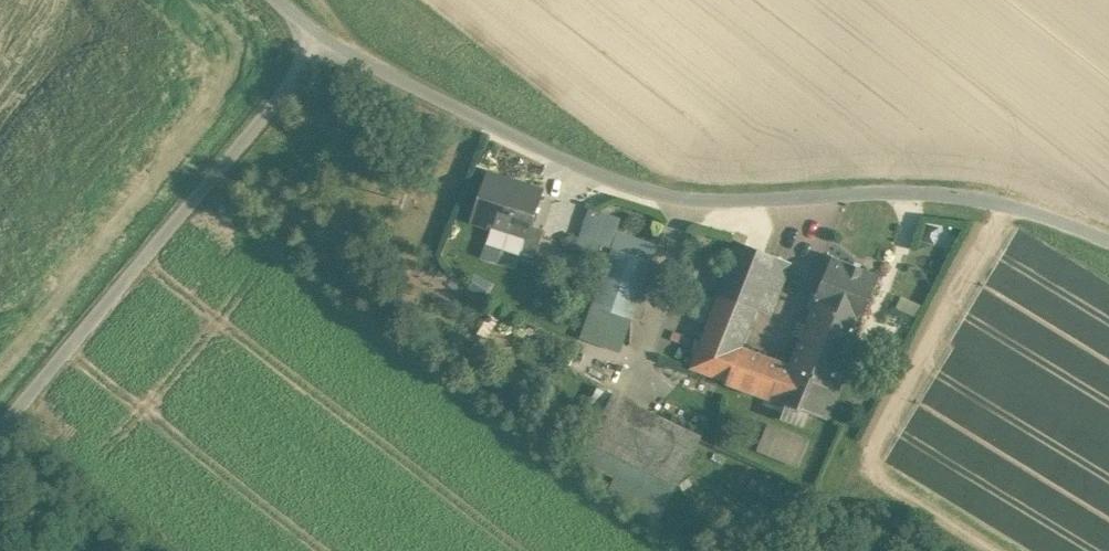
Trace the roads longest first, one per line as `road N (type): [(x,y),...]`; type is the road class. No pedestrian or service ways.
road 1 (unclassified): [(271,0),(317,41),(384,82),(646,191),(736,201),(940,192),(1040,213),(1108,245)]
road 2 (track): [(0,434),(317,41)]

